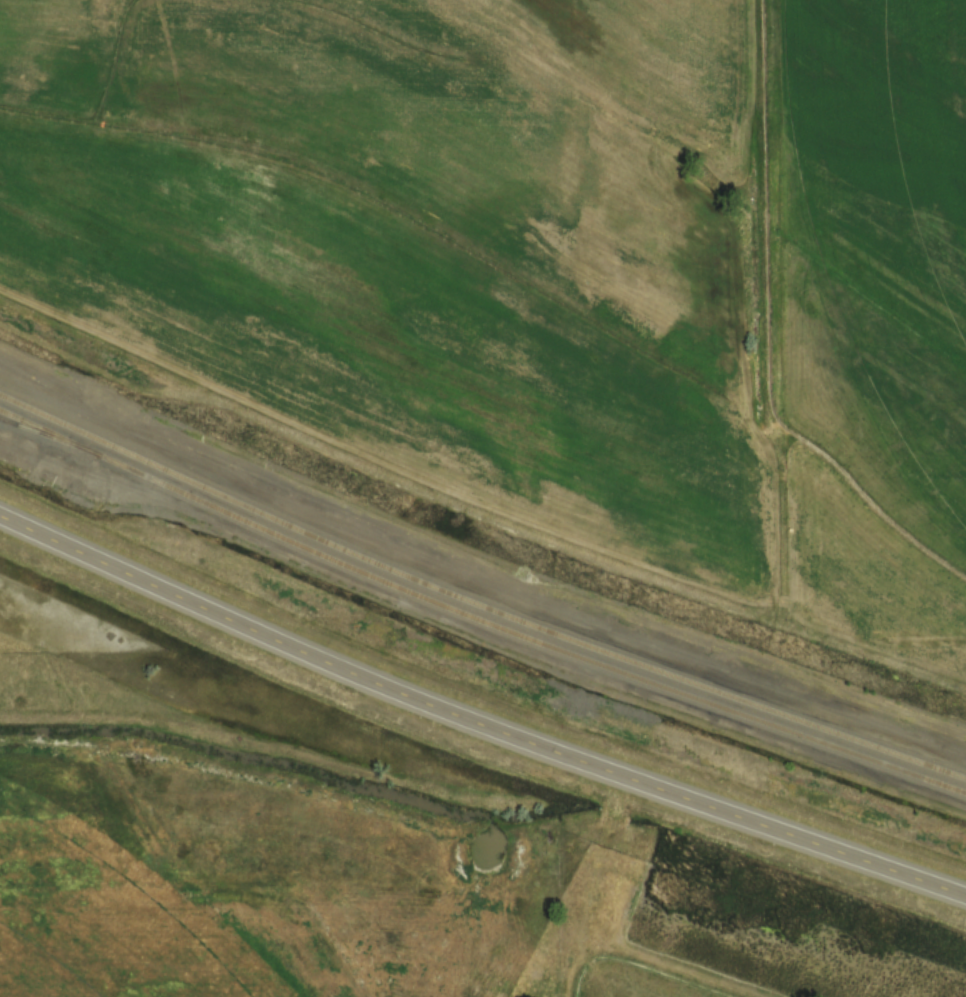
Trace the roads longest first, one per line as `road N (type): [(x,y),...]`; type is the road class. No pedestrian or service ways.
road 1 (secondary): [(965,896),(363,678),(0,514)]

